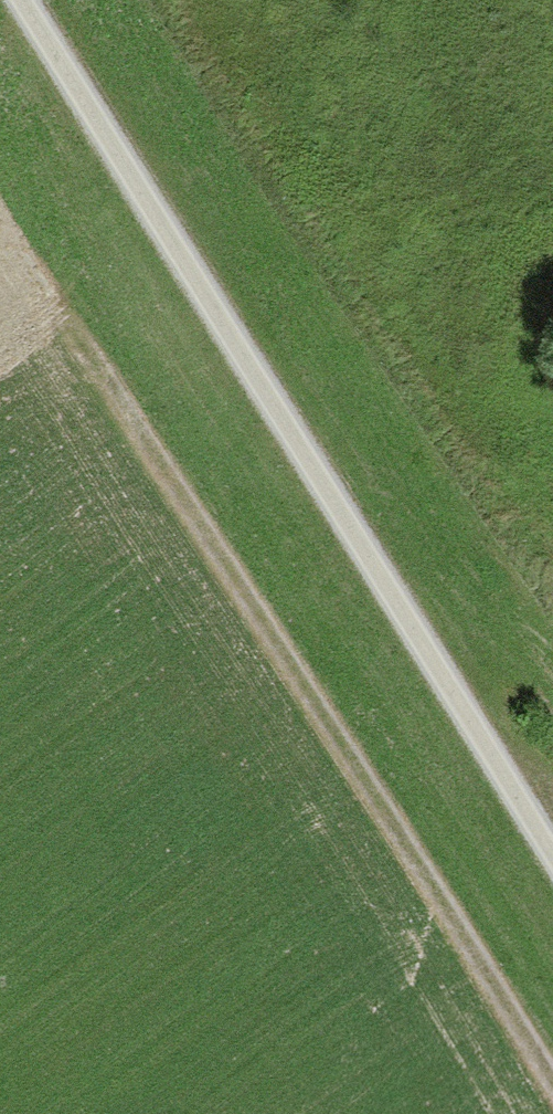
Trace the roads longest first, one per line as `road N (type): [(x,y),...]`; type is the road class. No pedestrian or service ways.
road 1 (track): [(26,0),(552,898)]
road 2 (track): [(552,1099),(35,270)]

